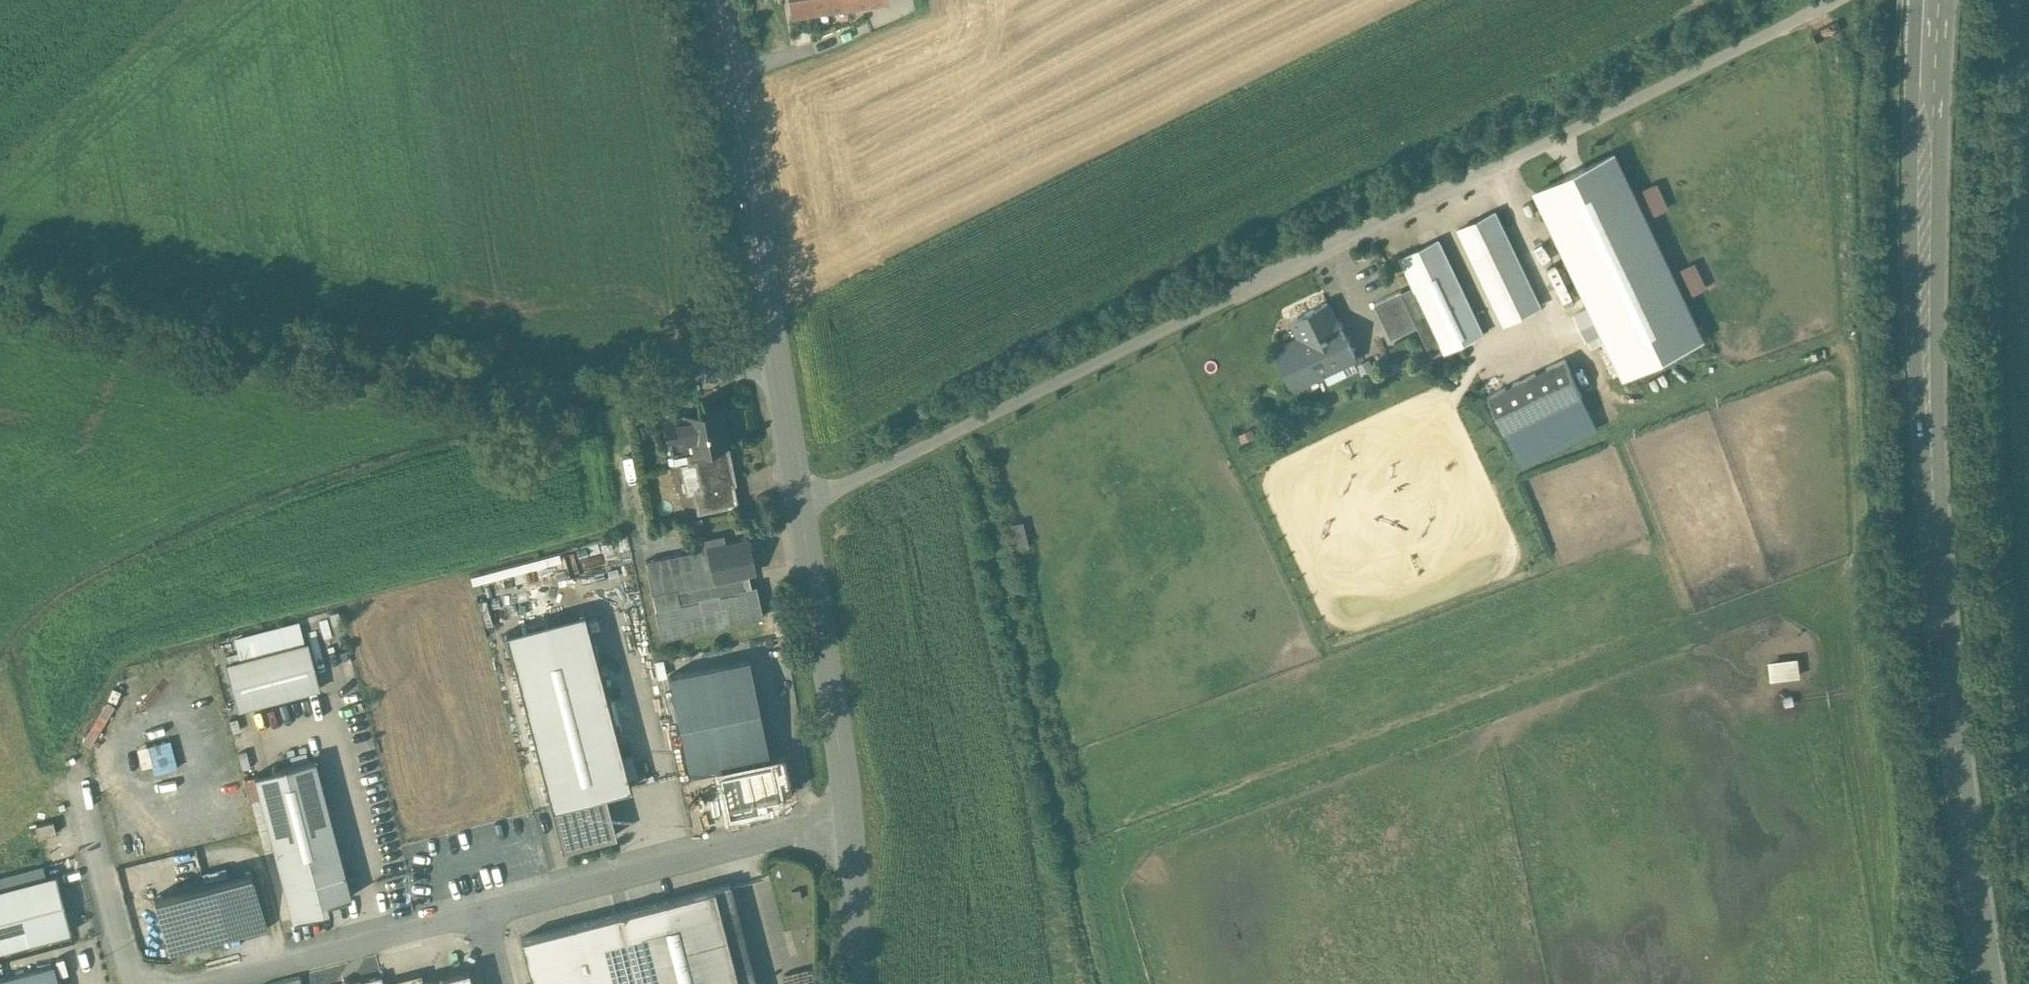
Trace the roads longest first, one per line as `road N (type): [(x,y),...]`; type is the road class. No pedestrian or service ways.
road 1 (unclassified): [(801,510),(1841,0)]
road 2 (secondary): [(1990,983),(1959,777),(1931,420),(1927,242),(1938,0)]
road 3 (residential): [(0,287),(474,384),(646,387),(778,369)]
road 4 (unclassified): [(849,818),(481,912)]
road 5 (tertiary): [(778,369),(720,0)]
road 6 (tertiary): [(849,818),(801,510)]
road 7 (unclassified): [(481,912),(215,983)]
road 8 (unclassified): [(132,983),(69,764)]
road 9 (tertiary): [(852,983),(849,818)]
road 10 (tertiary): [(801,510),(778,369)]

